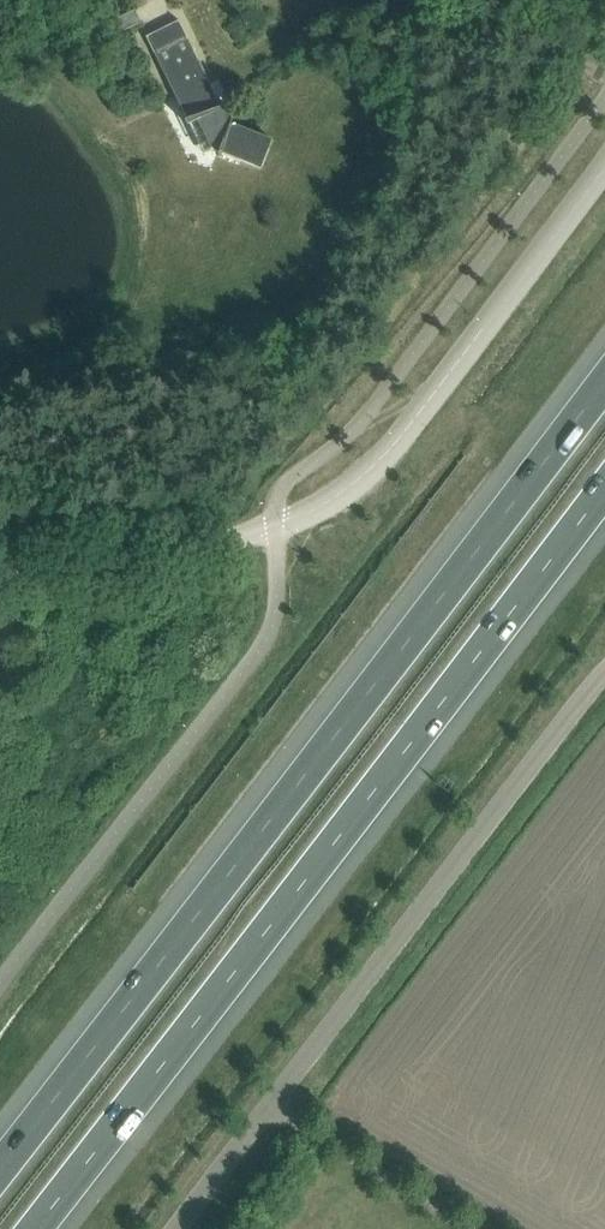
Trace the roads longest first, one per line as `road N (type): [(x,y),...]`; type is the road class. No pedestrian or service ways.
road 1 (motorway): [(604,380),(0,1162)]
road 2 (motorway): [(41,1228),(604,488)]
road 3 (unclassified): [(189,1228),(604,674)]
road 4 (unclassified): [(206,547),(327,502),(382,459),(604,165)]
road 5 (track): [(0,578),(206,547)]

